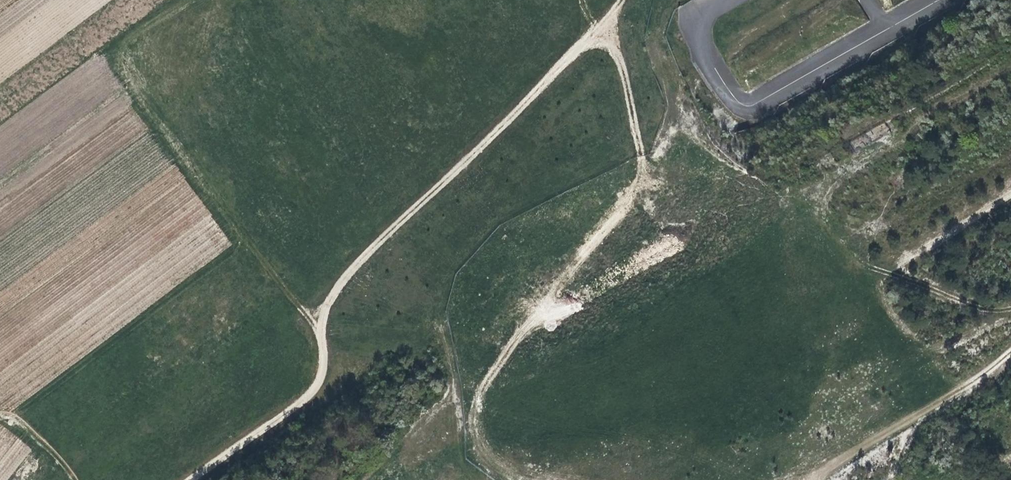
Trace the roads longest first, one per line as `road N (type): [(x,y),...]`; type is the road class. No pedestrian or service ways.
road 1 (track): [(27,415),(232,255),(239,236),(230,214),(124,79),(125,46),(187,0)]
road 2 (unclassified): [(708,62),(743,106),(930,0)]

